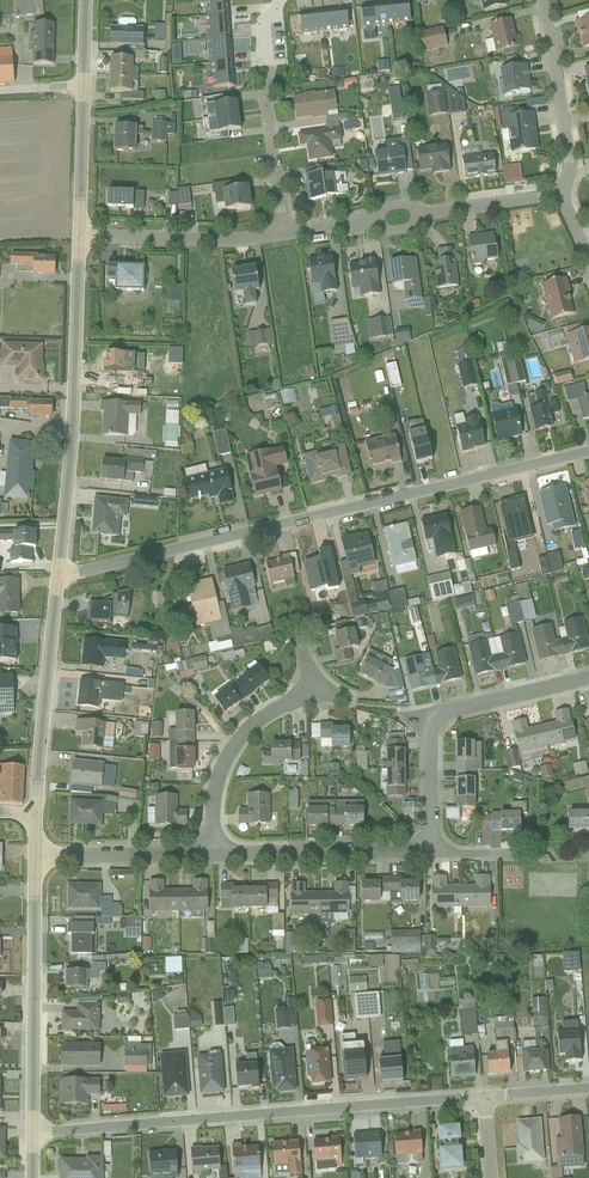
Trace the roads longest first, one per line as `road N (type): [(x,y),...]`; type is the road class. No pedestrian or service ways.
road 1 (residential): [(57,578),(588,455)]
road 2 (residential): [(33,1135),(487,1106)]
road 3 (residential): [(57,578),(76,238)]
road 4 (residential): [(588,678),(432,720),(425,754),(429,858)]
road 5 (residential): [(33,1135),(35,863)]
road 6 (residential): [(35,819),(57,578)]
road 7 (residential): [(212,859),(429,858)]
road 8 (residential): [(319,692),(300,697),(234,751),(214,812),(212,859)]
road 9 (residential): [(76,238),(286,235)]
road 10 (residential): [(538,0),(569,169),(558,197)]
road 11 (residential): [(35,863),(212,859)]
road 12 (residential): [(76,238),(80,87)]
road 13 (residential): [(421,216),(558,197)]
road 14 (residential): [(286,235),(266,108)]

